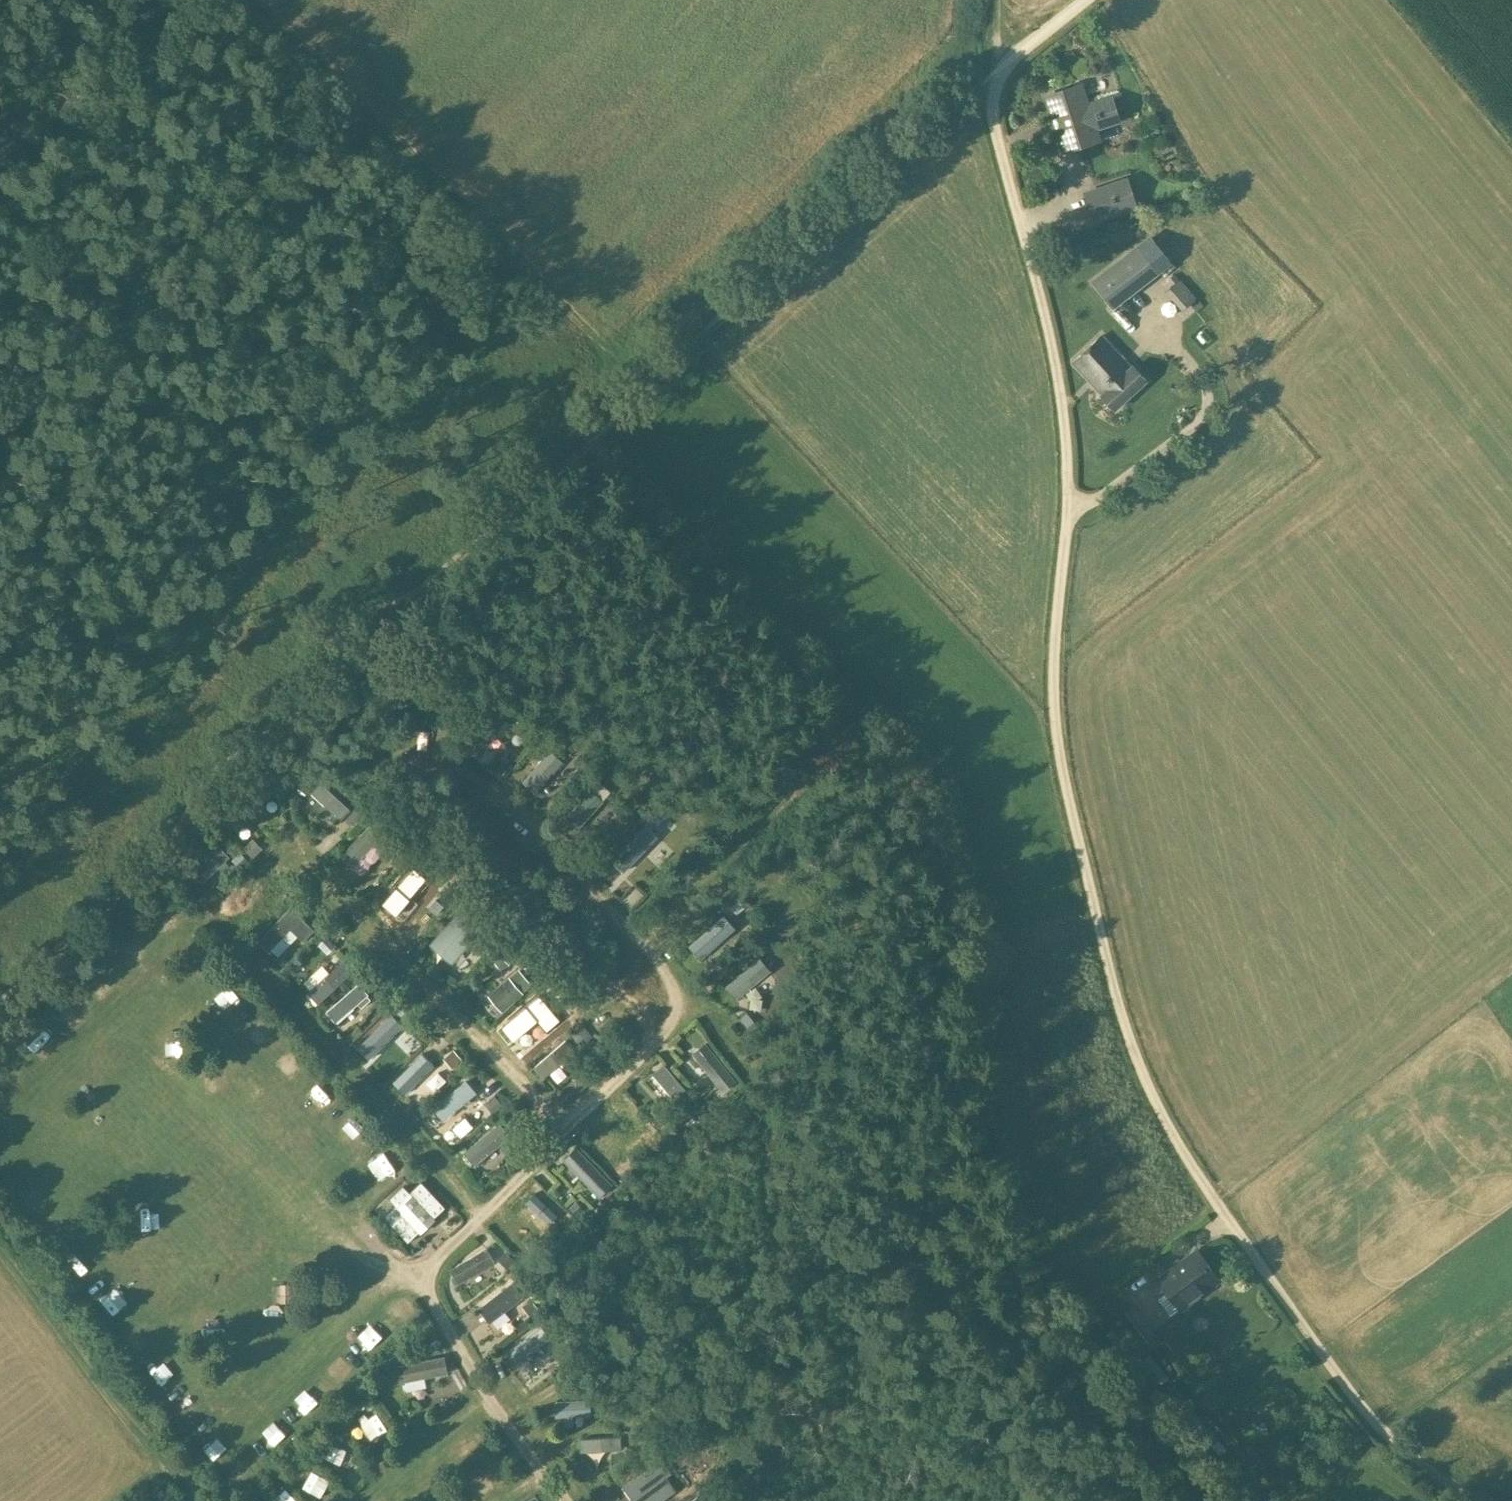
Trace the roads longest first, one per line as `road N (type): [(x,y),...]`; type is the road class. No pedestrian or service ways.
road 1 (track): [(1470,1500),(1411,1455),(1350,1391),(1215,1206),(1132,1065),(1105,985),(1052,738),(1050,662),(1068,500),(1061,395),(1000,148),(997,71)]
road 2 (track): [(1099,0),(407,619),(0,1019)]
road 3 (track): [(190,1500),(0,1240)]

